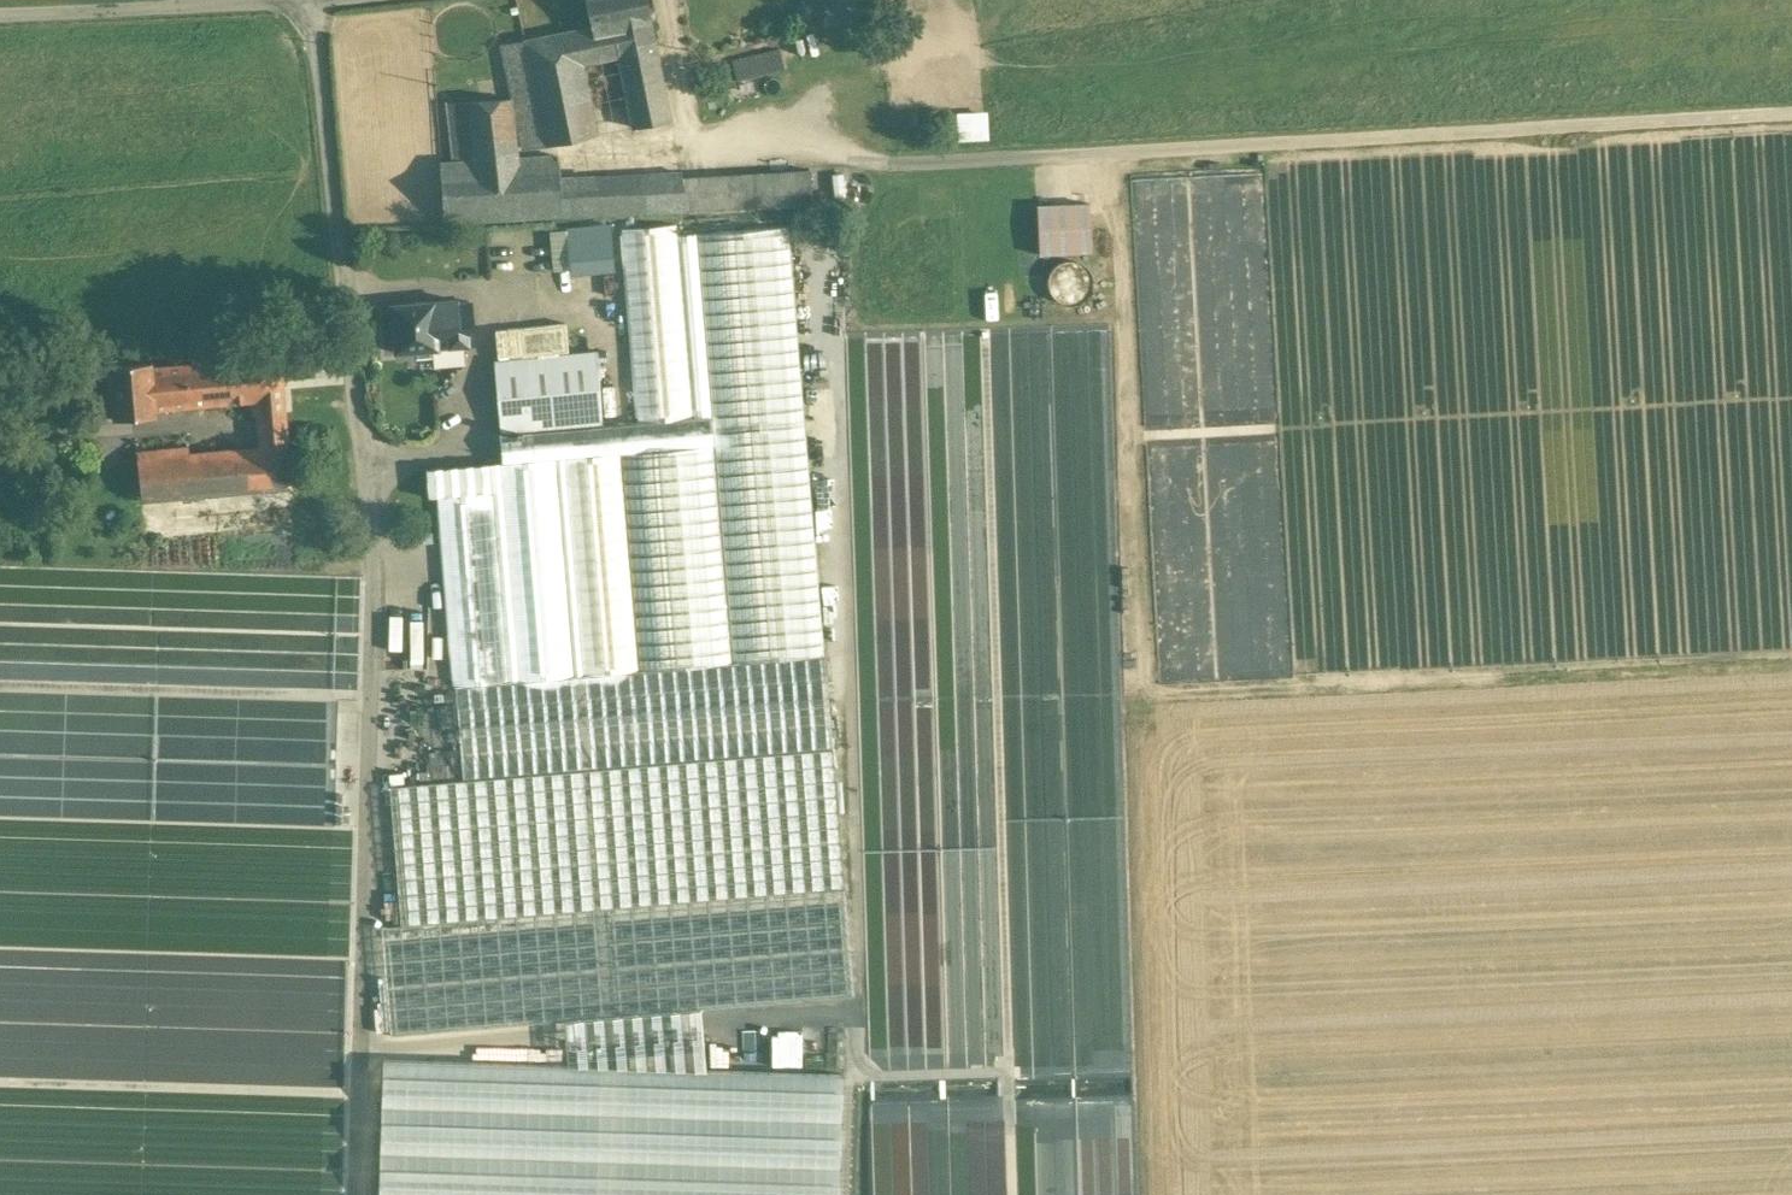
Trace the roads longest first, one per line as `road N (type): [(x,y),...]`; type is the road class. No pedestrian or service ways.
road 1 (track): [(1791,112),(908,164),(843,153),(820,211),(342,234)]
road 2 (track): [(356,1194),(381,543),(320,4)]
road 3 (track): [(320,4),(0,12)]

